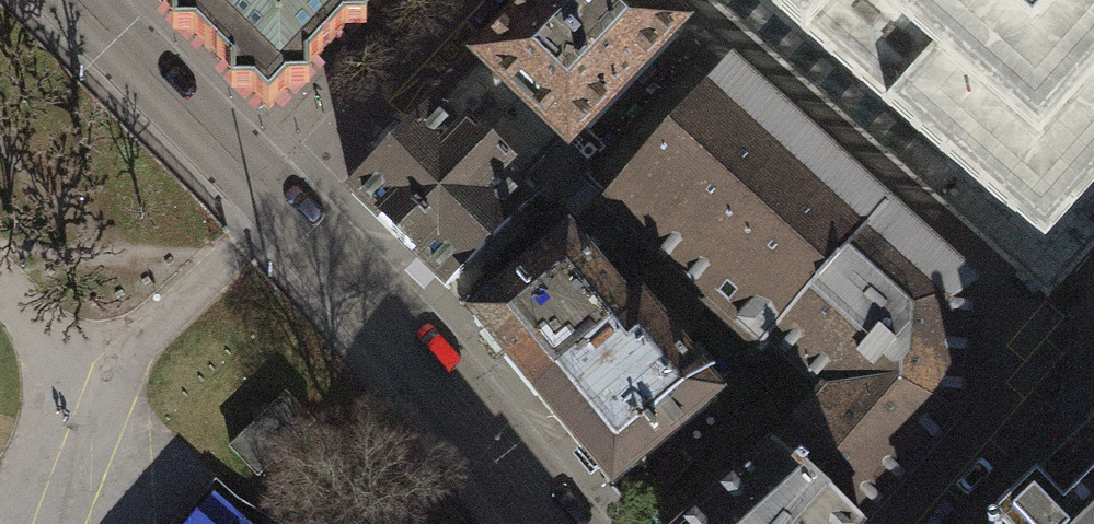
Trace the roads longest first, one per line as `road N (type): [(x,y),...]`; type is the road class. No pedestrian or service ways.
road 1 (tertiary): [(549,523),(272,198)]
road 2 (tertiary): [(272,198),(75,0)]
road 3 (residential): [(272,198),(462,0)]

